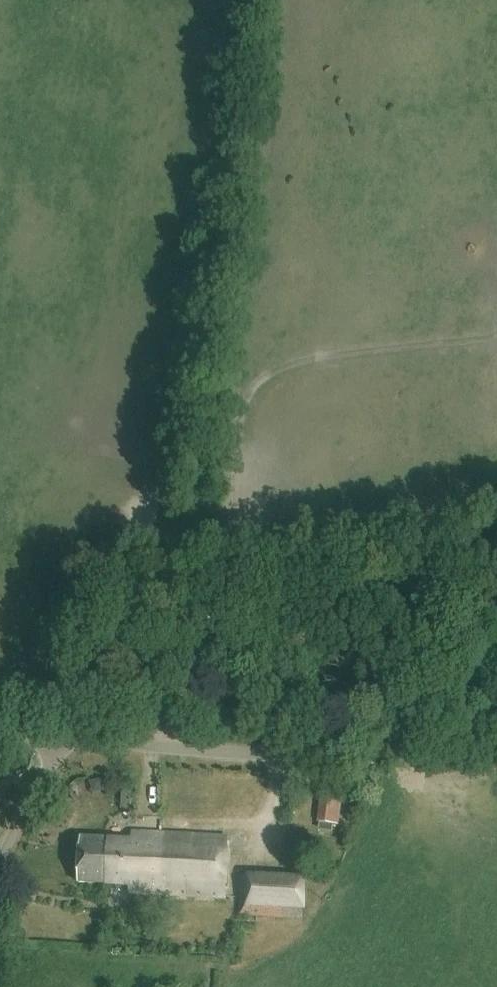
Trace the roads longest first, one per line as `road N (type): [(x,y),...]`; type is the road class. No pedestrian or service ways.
road 1 (unclassified): [(173,745),(279,753),(336,744),(496,667)]
road 2 (unclassified): [(0,859),(61,737)]
road 3 (track): [(184,661),(170,532)]

